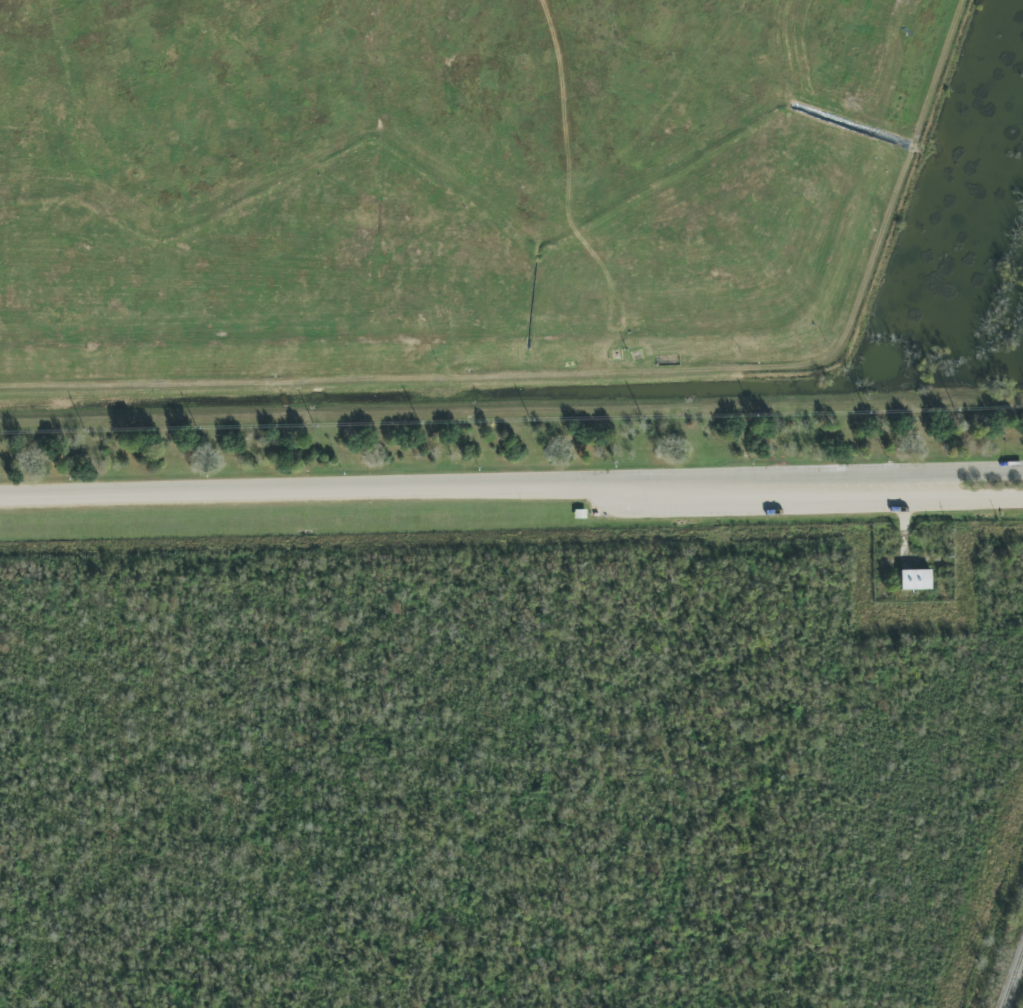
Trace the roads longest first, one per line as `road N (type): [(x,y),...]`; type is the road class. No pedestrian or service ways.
road 1 (residential): [(0,502),(1022,486)]

